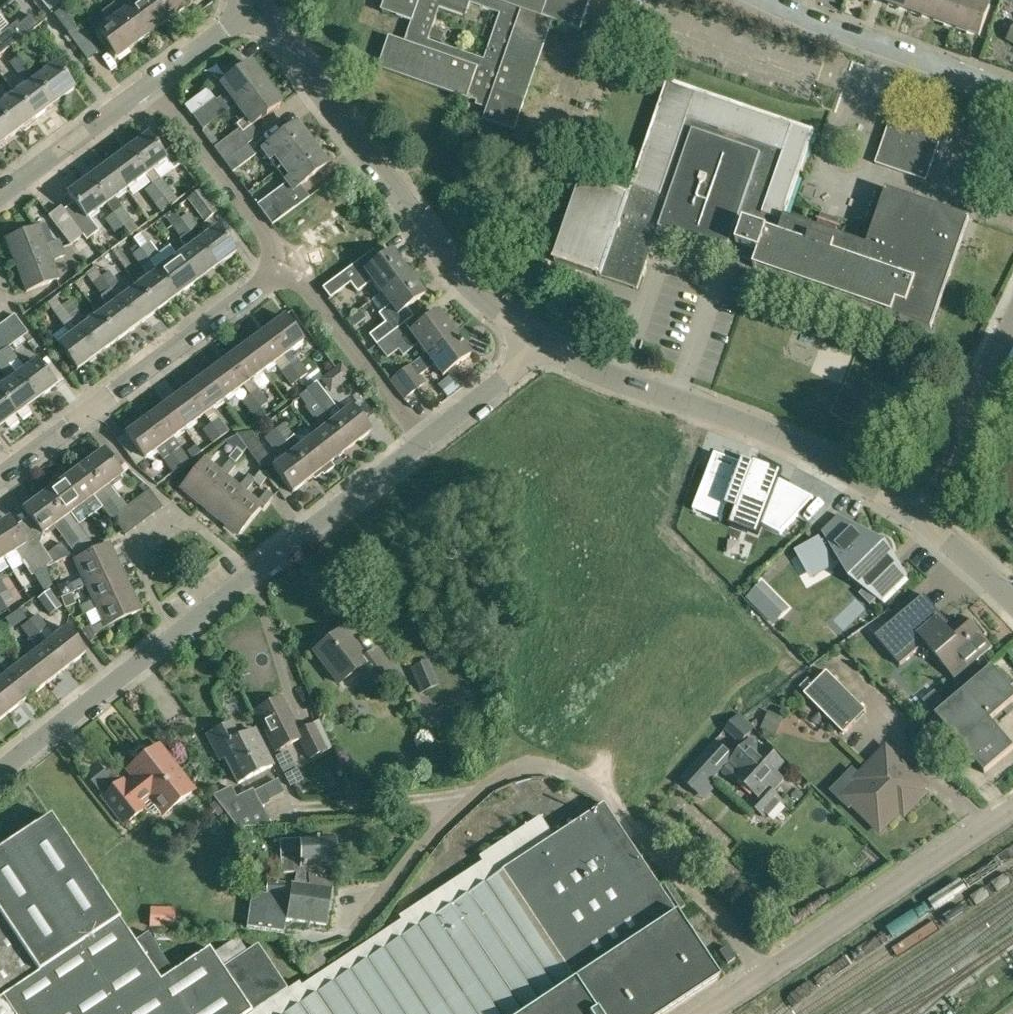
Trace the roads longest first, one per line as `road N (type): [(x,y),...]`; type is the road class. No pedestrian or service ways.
road 1 (residential): [(0,767),(423,441)]
road 2 (residential): [(533,336),(445,261),(254,5)]
road 3 (residential): [(914,514),(759,428),(573,362),(533,336)]
road 4 (residential): [(457,789),(484,771),(528,766),(555,769),(615,798),(756,971)]
road 5 (residential): [(0,468),(286,269)]
road 6 (unclassified): [(756,971),(1012,807)]
road 7 (residential): [(1012,92),(769,0)]
road 8 (residential): [(294,979),(457,789)]
road 9 (residential): [(286,269),(156,80)]
road 10 (residential): [(423,441),(286,269)]
road 11 (residential): [(914,514),(1012,321)]
road 12 (residential): [(0,193),(156,80)]
road 13 (residential): [(299,810),(457,789)]
road 14 (residential): [(423,441),(503,378),(533,336)]
road 15 (residential): [(1012,601),(914,514)]
road 16 (residential): [(156,80),(254,5)]

